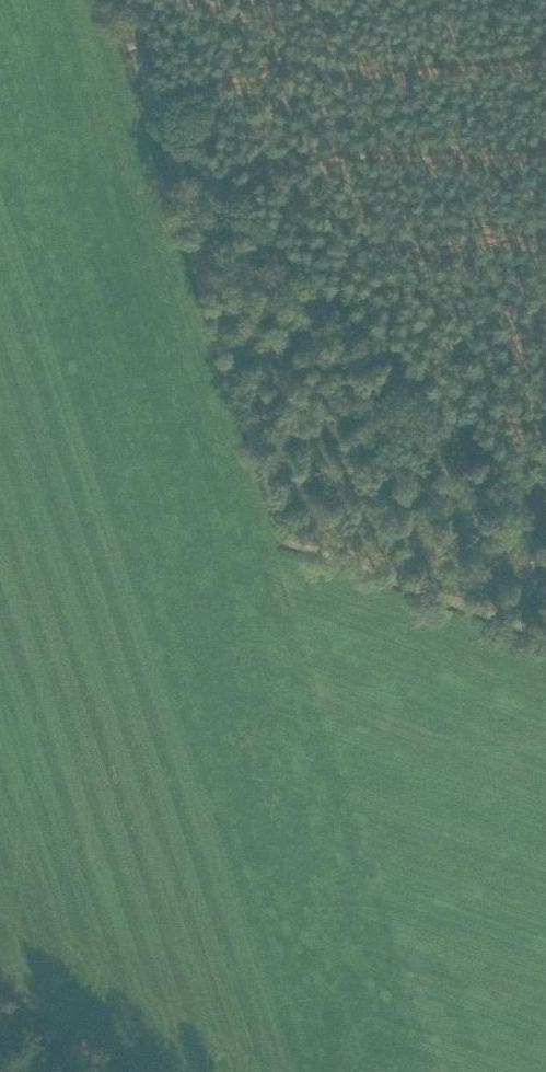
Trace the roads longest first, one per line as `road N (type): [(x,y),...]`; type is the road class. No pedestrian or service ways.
road 1 (track): [(545,515),(192,162),(146,79),(139,0)]
road 2 (track): [(158,1071),(0,979)]

